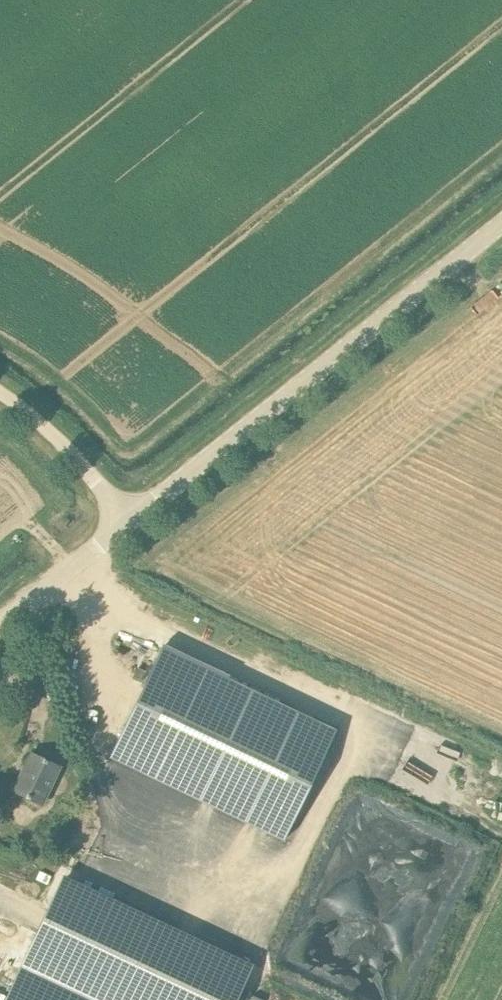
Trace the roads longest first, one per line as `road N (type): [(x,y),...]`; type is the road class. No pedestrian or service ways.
road 1 (unclassified): [(133,534),(501,239)]
road 2 (unclassified): [(133,534),(92,467),(40,409),(0,385)]
road 3 (unclassified): [(0,640),(133,534)]

